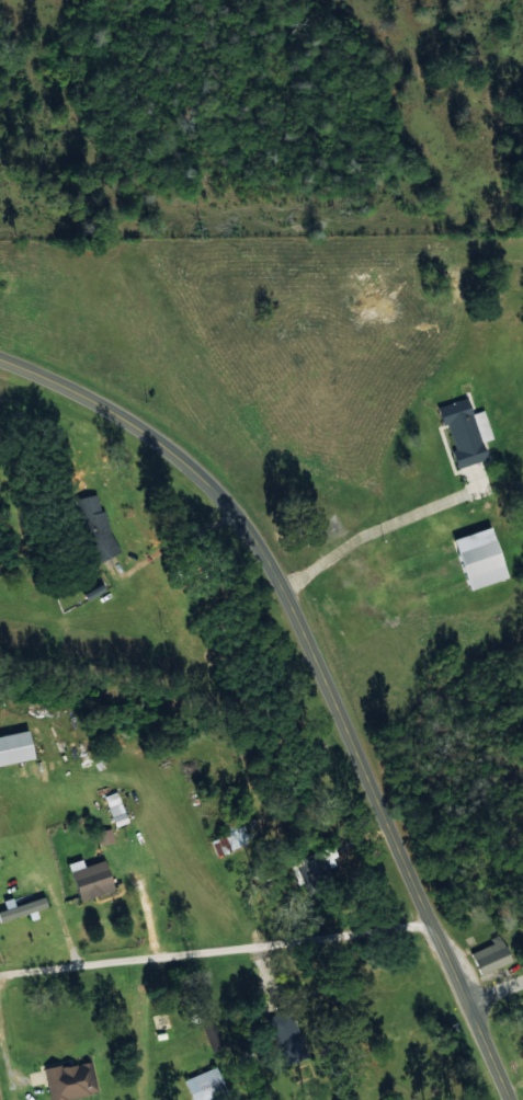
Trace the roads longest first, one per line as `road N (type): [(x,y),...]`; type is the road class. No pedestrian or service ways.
road 1 (tertiary): [(0,360),(145,436),(195,473),(260,548),(506,1099)]
road 2 (residential): [(374,802),(0,804)]

